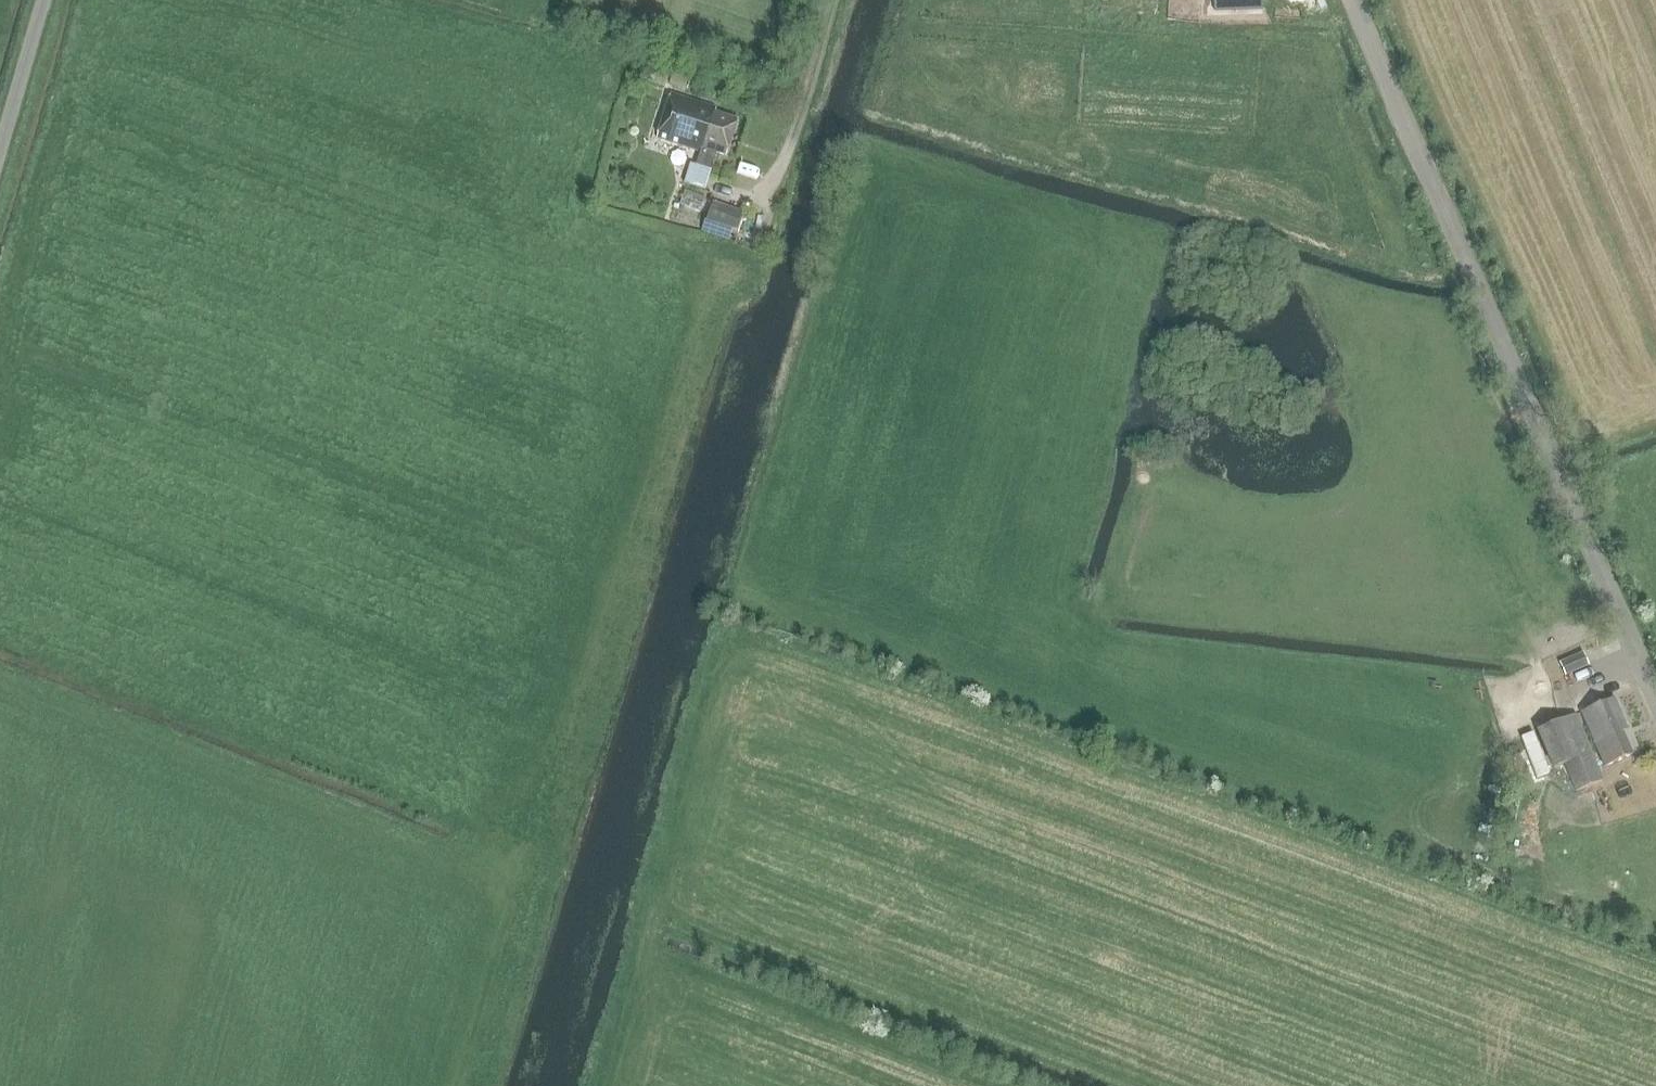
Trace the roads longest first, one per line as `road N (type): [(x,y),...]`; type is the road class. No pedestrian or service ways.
road 1 (tertiary): [(1655,672),(1371,0)]
road 2 (unclassified): [(0,143),(42,0)]

